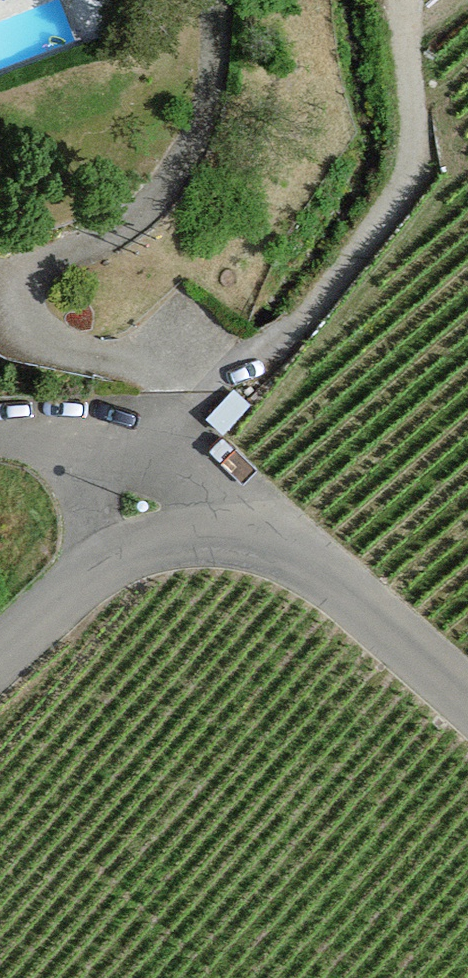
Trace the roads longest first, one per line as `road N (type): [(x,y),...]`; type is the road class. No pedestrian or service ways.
road 1 (residential): [(403,0),(419,136),(414,166),(187,465)]
road 2 (residential): [(467,702),(187,465)]
road 3 (residential): [(187,465),(0,645)]
road 4 (residential): [(187,465),(0,423)]

